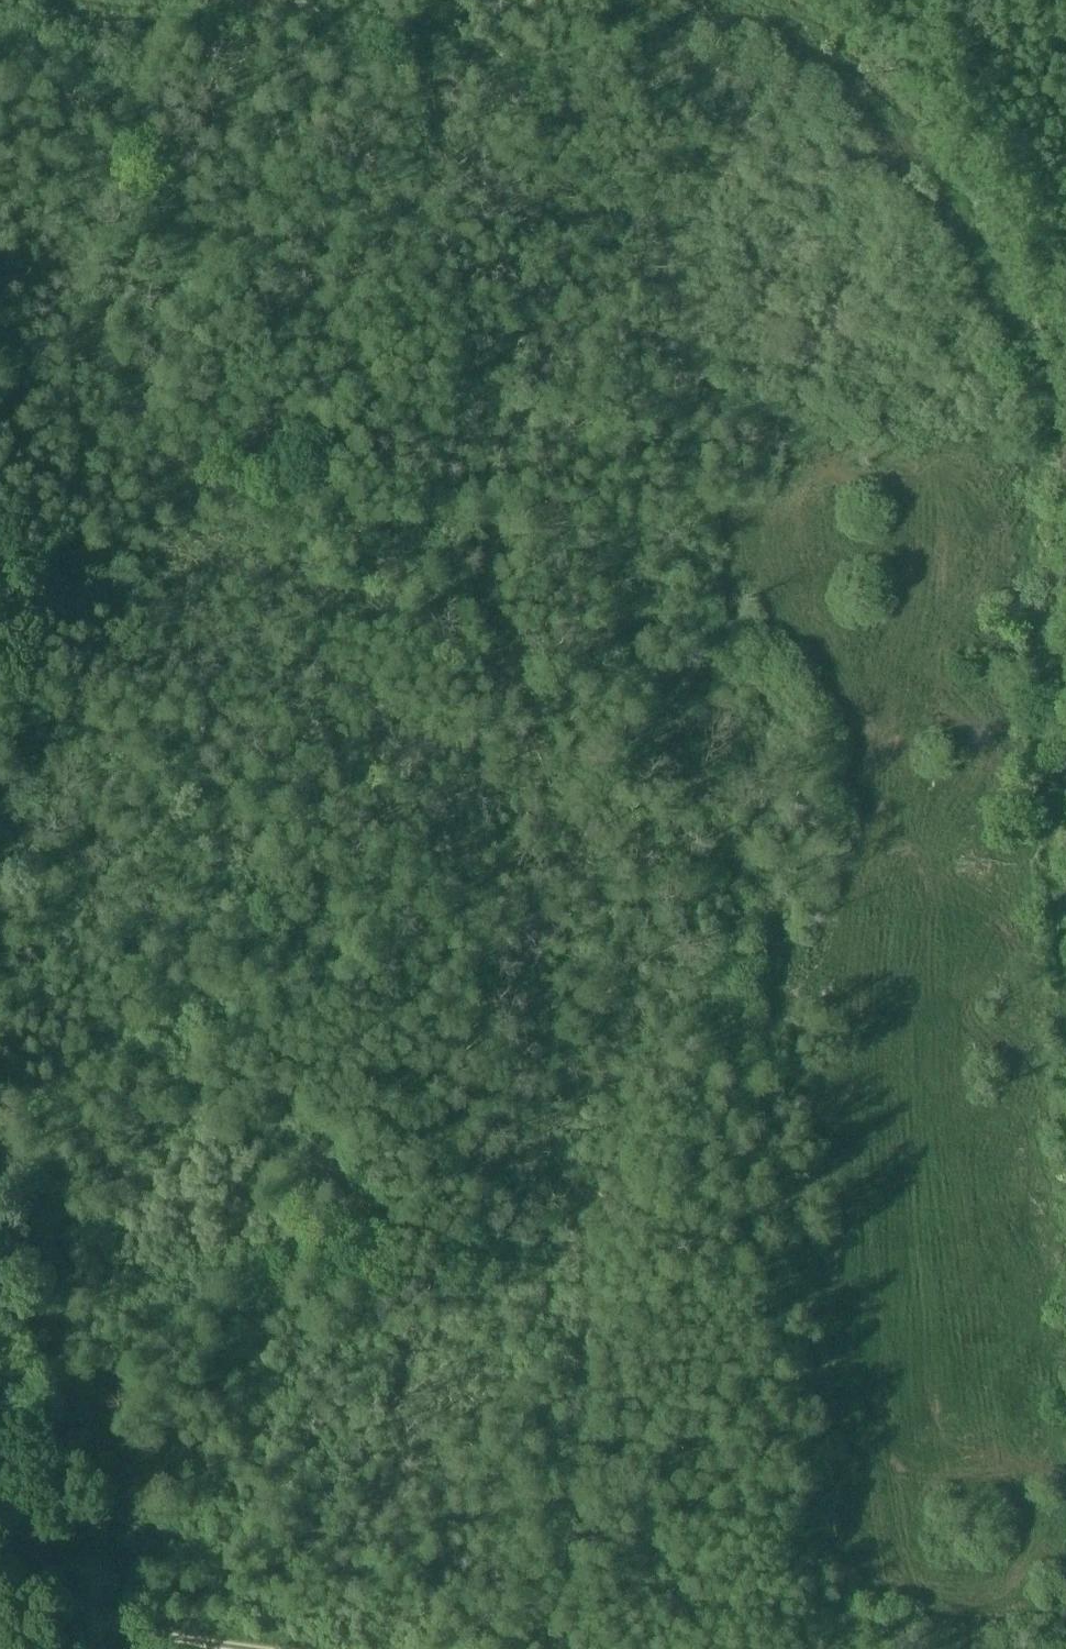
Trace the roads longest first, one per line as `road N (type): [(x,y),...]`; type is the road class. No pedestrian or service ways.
road 1 (track): [(0,1479),(36,1554),(73,1594)]
road 2 (track): [(73,1594),(153,1640),(187,1648)]

